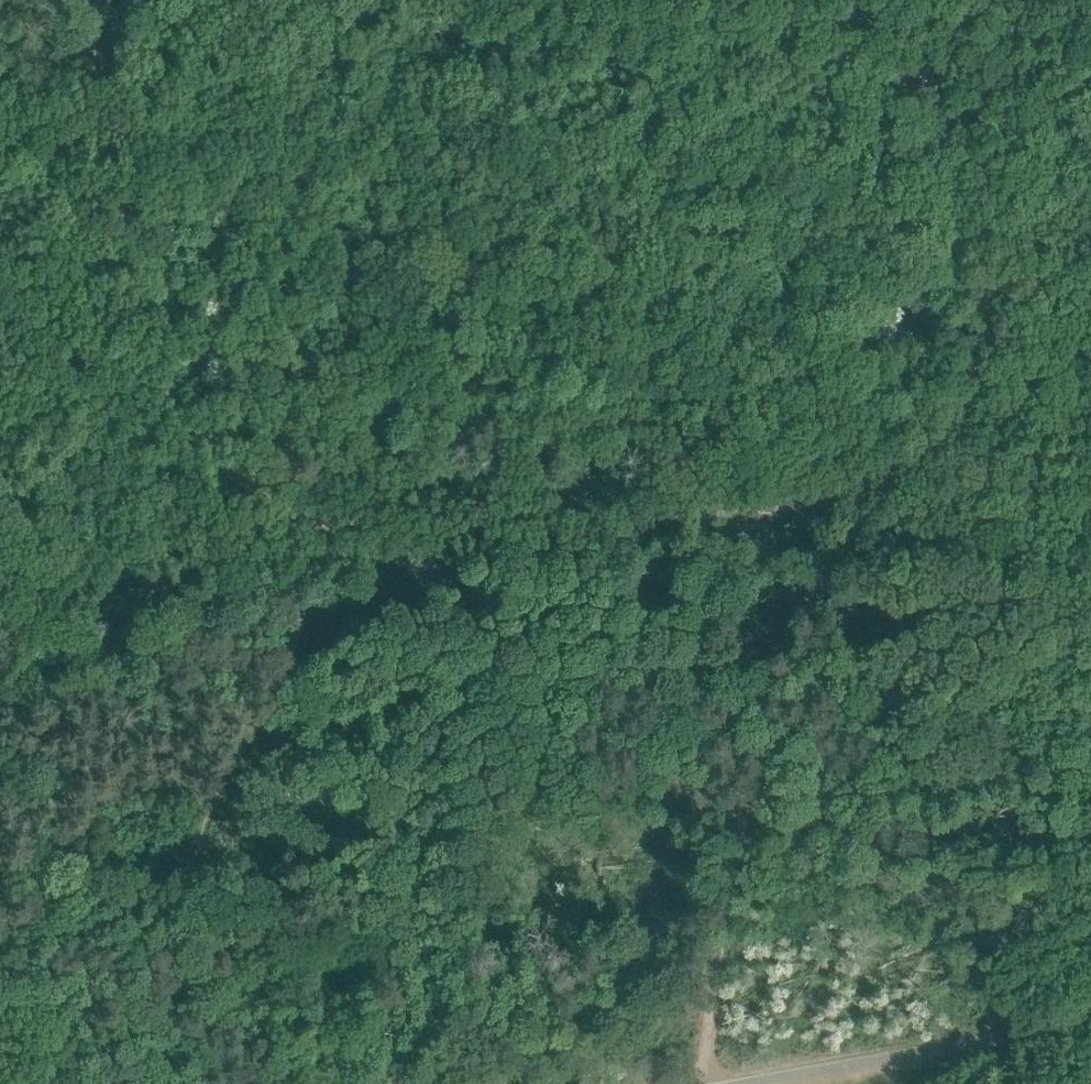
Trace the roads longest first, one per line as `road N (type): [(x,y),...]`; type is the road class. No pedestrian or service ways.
road 1 (track): [(694,1083),(754,691),(797,593),(879,475)]
road 2 (unclassified): [(830,1083),(1090,1036)]

